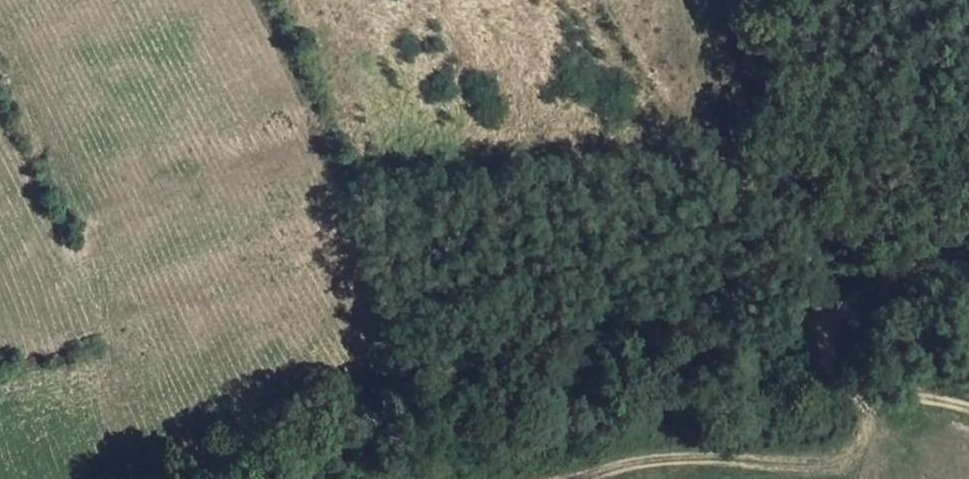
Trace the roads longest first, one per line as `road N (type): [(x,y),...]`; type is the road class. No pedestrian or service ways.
road 1 (track): [(968,418),(837,373),(833,334),(862,304),(968,253)]

